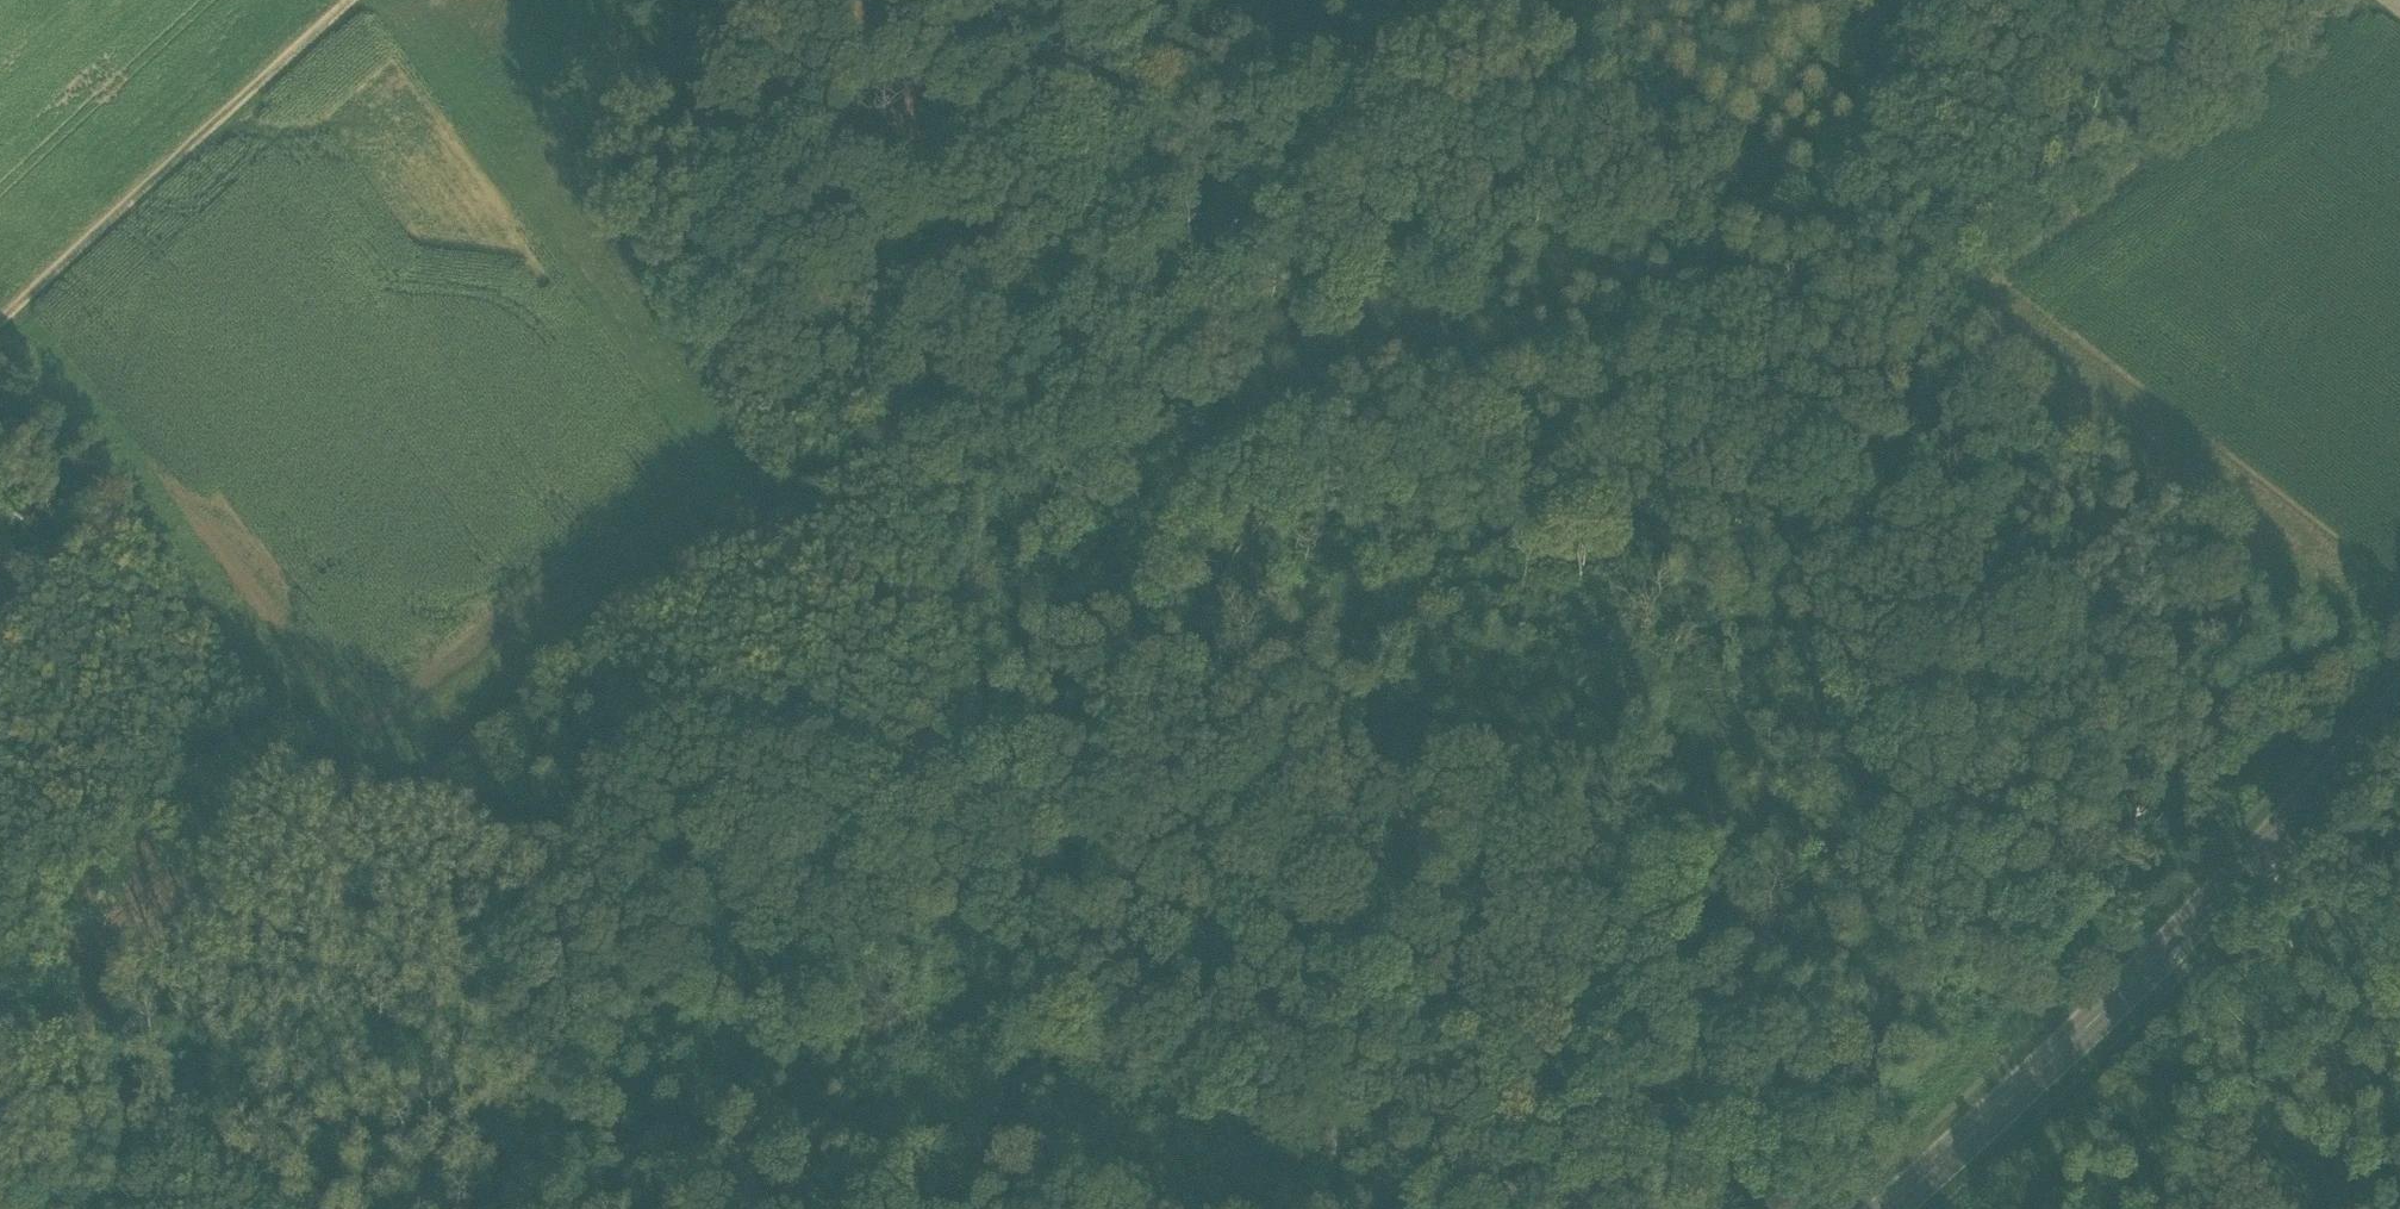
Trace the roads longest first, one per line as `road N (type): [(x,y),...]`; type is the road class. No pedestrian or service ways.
road 1 (track): [(1434,0),(1364,84),(0,1081)]
road 2 (secondary): [(2256,861),(1890,1208)]
road 3 (track): [(0,318),(346,0)]
road 4 (secondary): [(2399,707),(2256,861)]
road 5 (unclassified): [(2399,878),(2290,872),(2256,861)]

